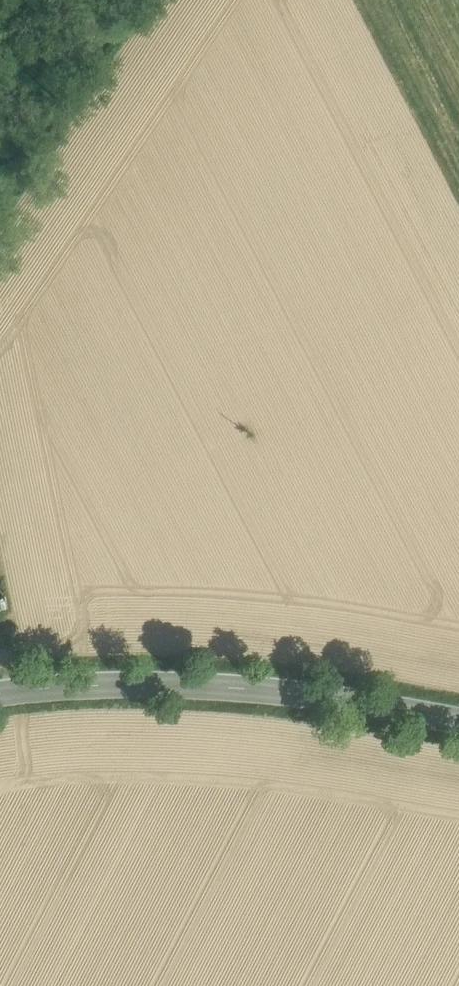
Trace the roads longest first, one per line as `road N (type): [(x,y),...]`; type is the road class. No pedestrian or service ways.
road 1 (secondary): [(0,692),(208,684),(458,720)]

